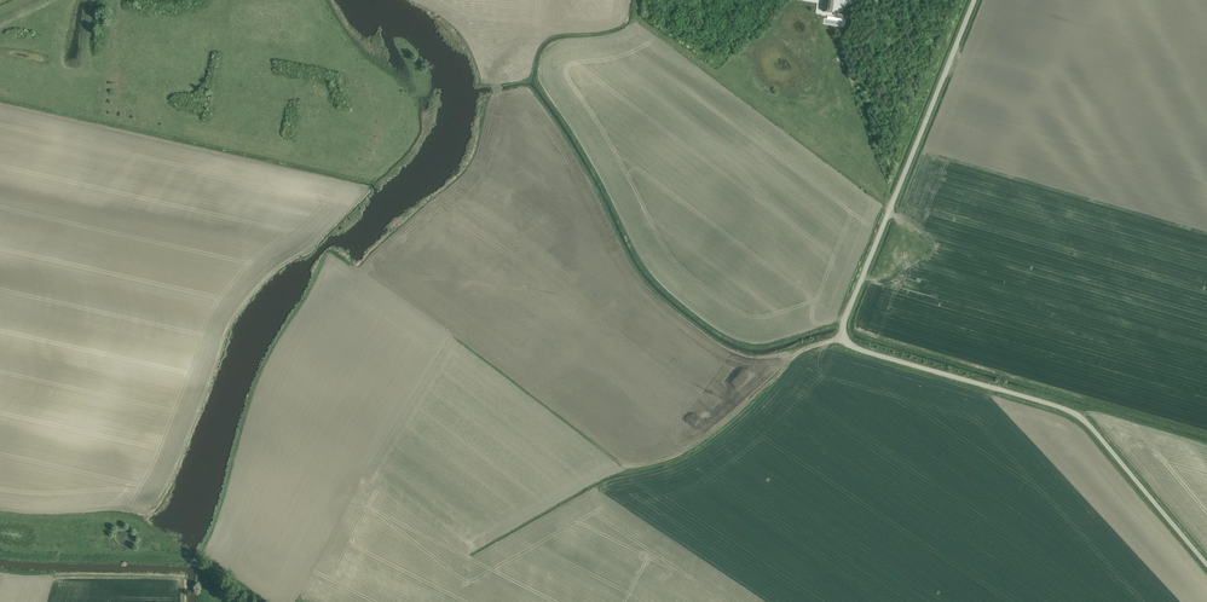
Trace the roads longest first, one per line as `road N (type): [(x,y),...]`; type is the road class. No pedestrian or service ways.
road 1 (unclassified): [(974,0),(844,338),(858,349),(1073,413),(1206,565)]

